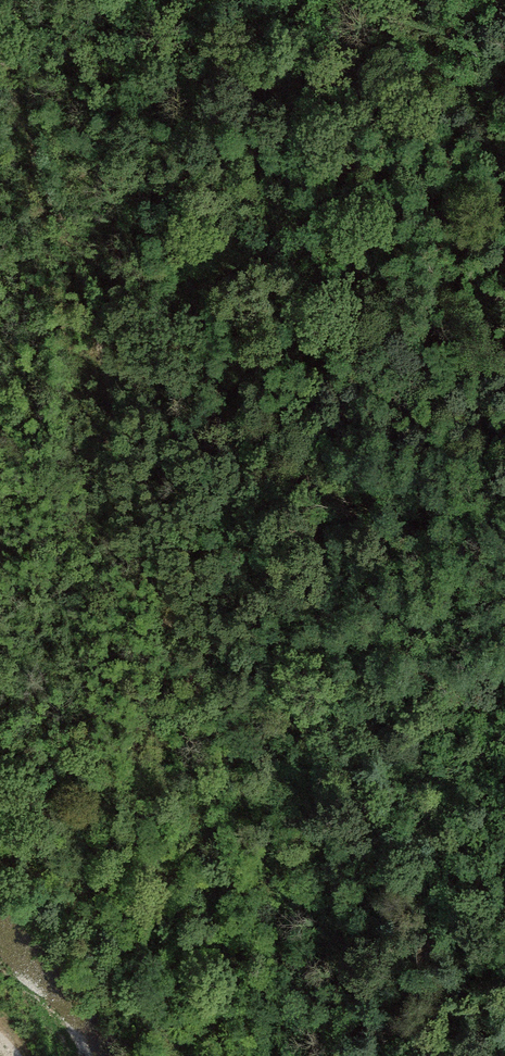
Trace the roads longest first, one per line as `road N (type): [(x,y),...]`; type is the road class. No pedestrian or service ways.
road 1 (track): [(243,0),(272,134),(285,308),(324,427),(393,738),(468,962),(482,1055)]
road 2 (track): [(292,1055),(268,867),(174,622),(97,306),(0,56)]

